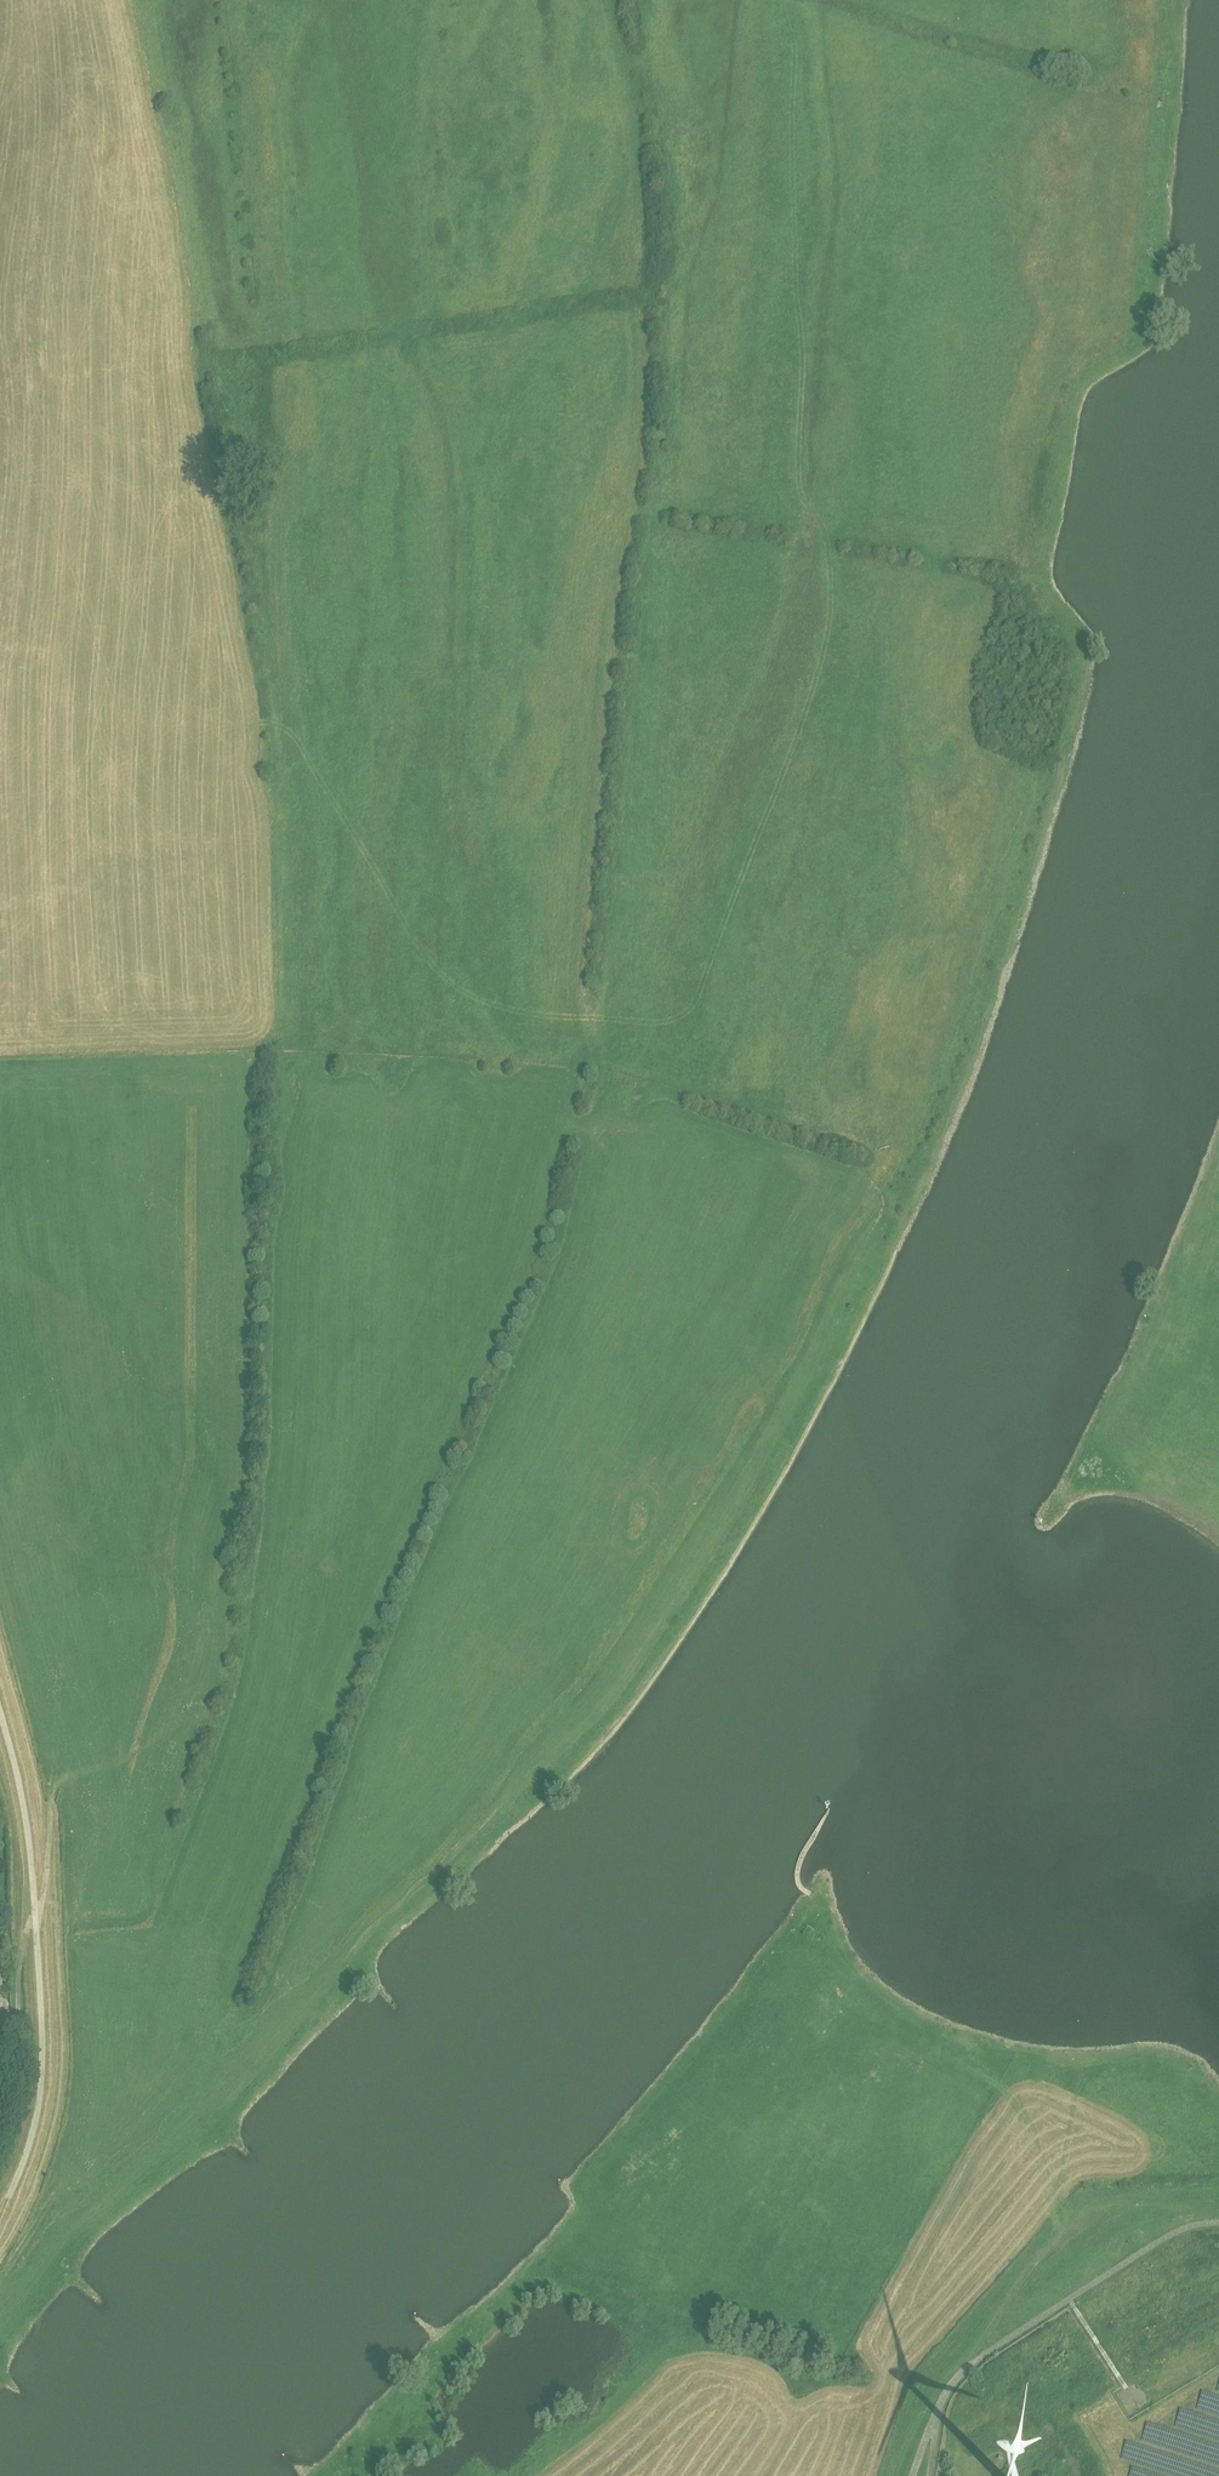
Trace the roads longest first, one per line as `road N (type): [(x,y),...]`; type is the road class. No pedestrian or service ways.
road 1 (track): [(0,1710),(29,1842),(42,2054),(30,2140),(0,2216)]

